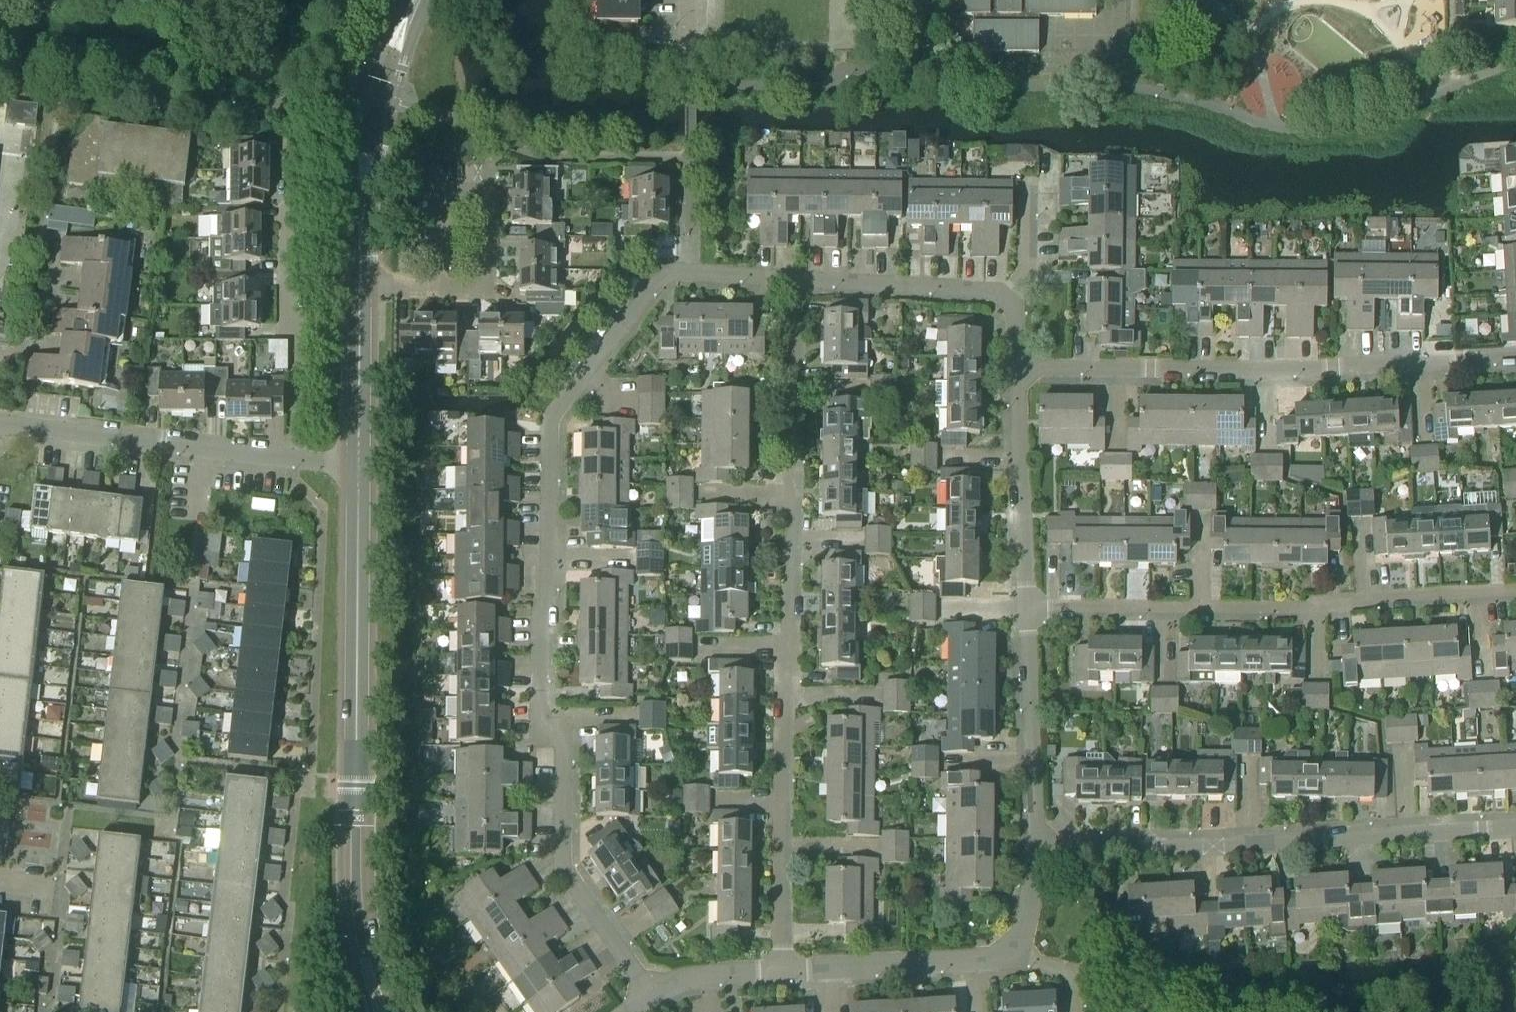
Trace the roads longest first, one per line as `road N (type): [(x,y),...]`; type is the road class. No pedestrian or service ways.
road 1 (residential): [(652,998),(561,864),(562,741),(544,717),(549,422),(663,271),(795,280)]
road 2 (residential): [(780,969),(780,650),(788,641),(795,280)]
road 3 (tertiary): [(360,460),(358,897),(364,961),(381,1011)]
road 4 (residential): [(1515,359),(1335,369),(1018,366)]
road 5 (residential): [(1024,606),(1315,608),(1515,593)]
road 6 (residential): [(1032,847),(1319,841),(1515,827)]
road 7 (residential): [(296,455),(289,207),(298,195),(298,132)]
road 8 (residential): [(0,426),(296,455)]
road 9 (tertiary): [(417,0),(370,120),(360,288)]
road 10 (residential): [(780,969),(1027,959)]
road 11 (residential): [(1024,606),(1032,847)]
road 12 (residential): [(1018,366),(1024,606)]
road 13 (residential): [(795,280),(1009,294)]
road 14 (residential): [(435,289),(488,290),(490,193),(436,191)]
road 15 (tertiary): [(360,288),(360,460)]
road 16 (residential): [(652,998),(780,969)]

